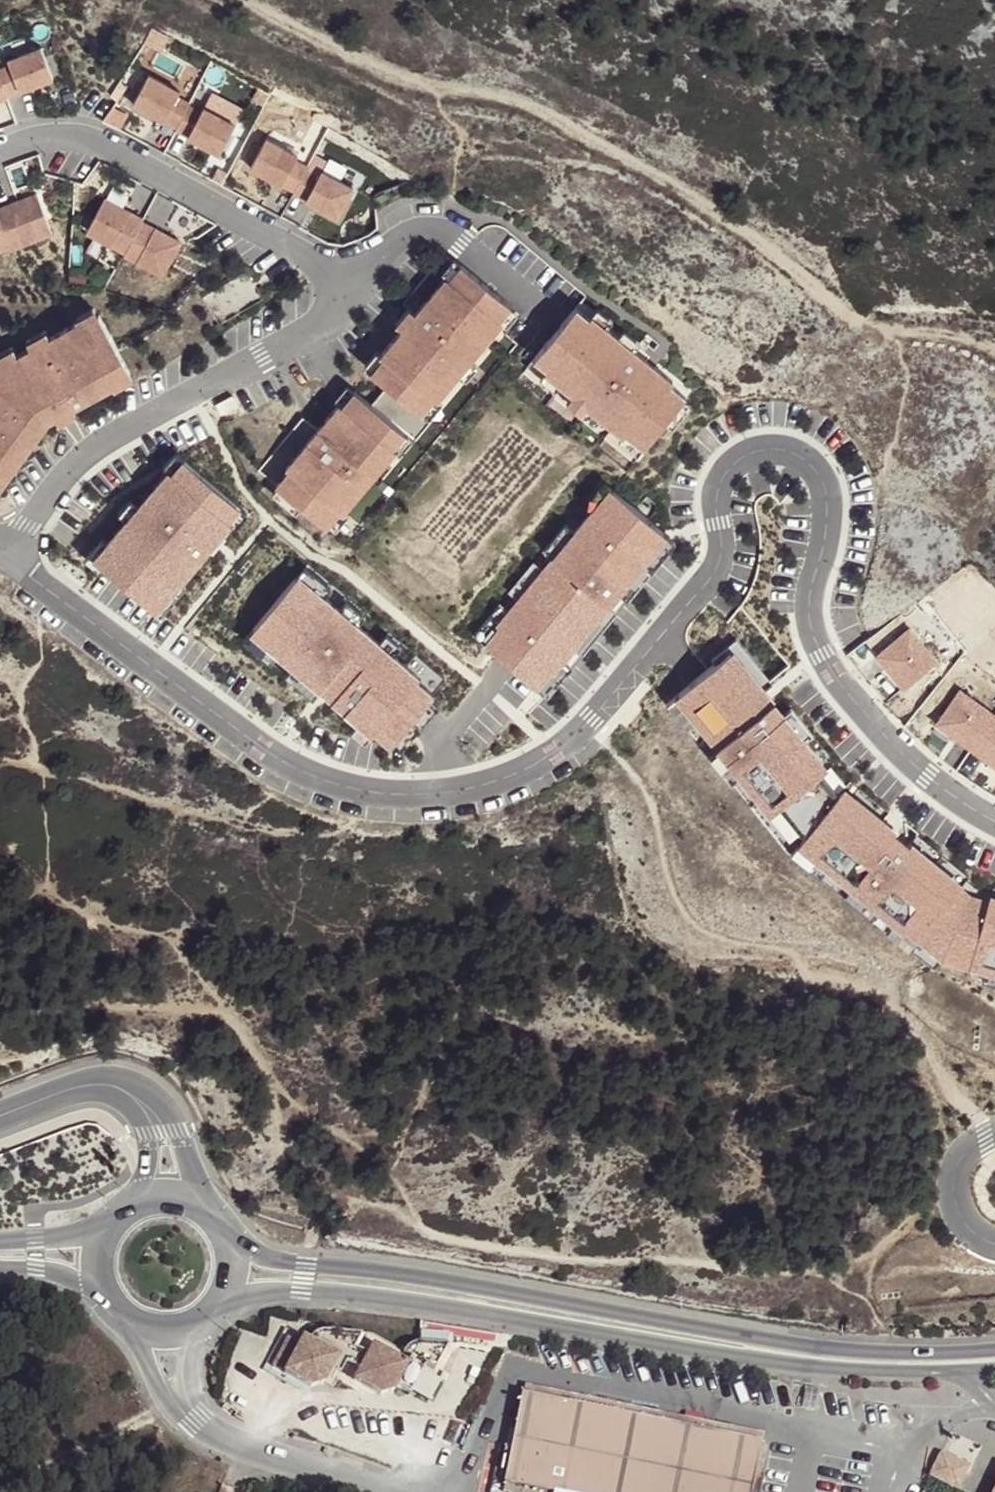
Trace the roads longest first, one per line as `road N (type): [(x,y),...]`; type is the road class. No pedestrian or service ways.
road 1 (residential): [(4,557),(286,764),(366,792),(454,791),(528,767),(593,718),(716,572),(716,504),(731,469),(764,452),(792,456),(819,475),(828,505),(809,612),(822,656),(900,752),(994,822)]
road 2 (secondary): [(994,1350),(819,1347),(381,1271),(278,1261),(224,1239)]
road 3 (secondary): [(219,1297),(302,1289),(818,1368),(965,1373)]
road 4 (track): [(248,0),(401,81),(498,96),(559,119),(761,242),(861,325)]
road 5 (residential): [(4,557),(86,453),(324,321),(357,287)]
road 6 (residential): [(357,287),(101,144),(46,137),(0,150)]
road 7 (residential): [(357,287),(404,236),(435,231),(551,317)]
road 8 (residential): [(212,1219),(167,1113),(135,1088),(102,1084)]
road 9 (residential): [(994,1135),(963,1157),(955,1186),(965,1222),(994,1242)]
road 10 (residential): [(102,1084),(144,1134),(147,1167),(135,1206)]
road 11 (secondary): [(107,1294),(119,1310),(156,1327),(192,1321),(219,1297)]
road 12 (secondary): [(124,1212),(55,1238),(0,1242)]

